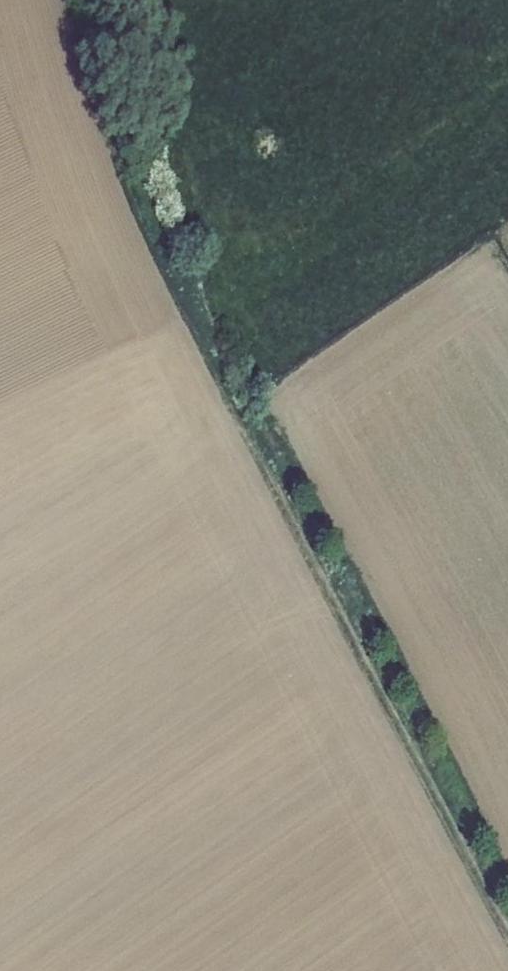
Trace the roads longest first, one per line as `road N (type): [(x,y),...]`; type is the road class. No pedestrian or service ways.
road 1 (track): [(507,927),(175,283),(80,0)]

